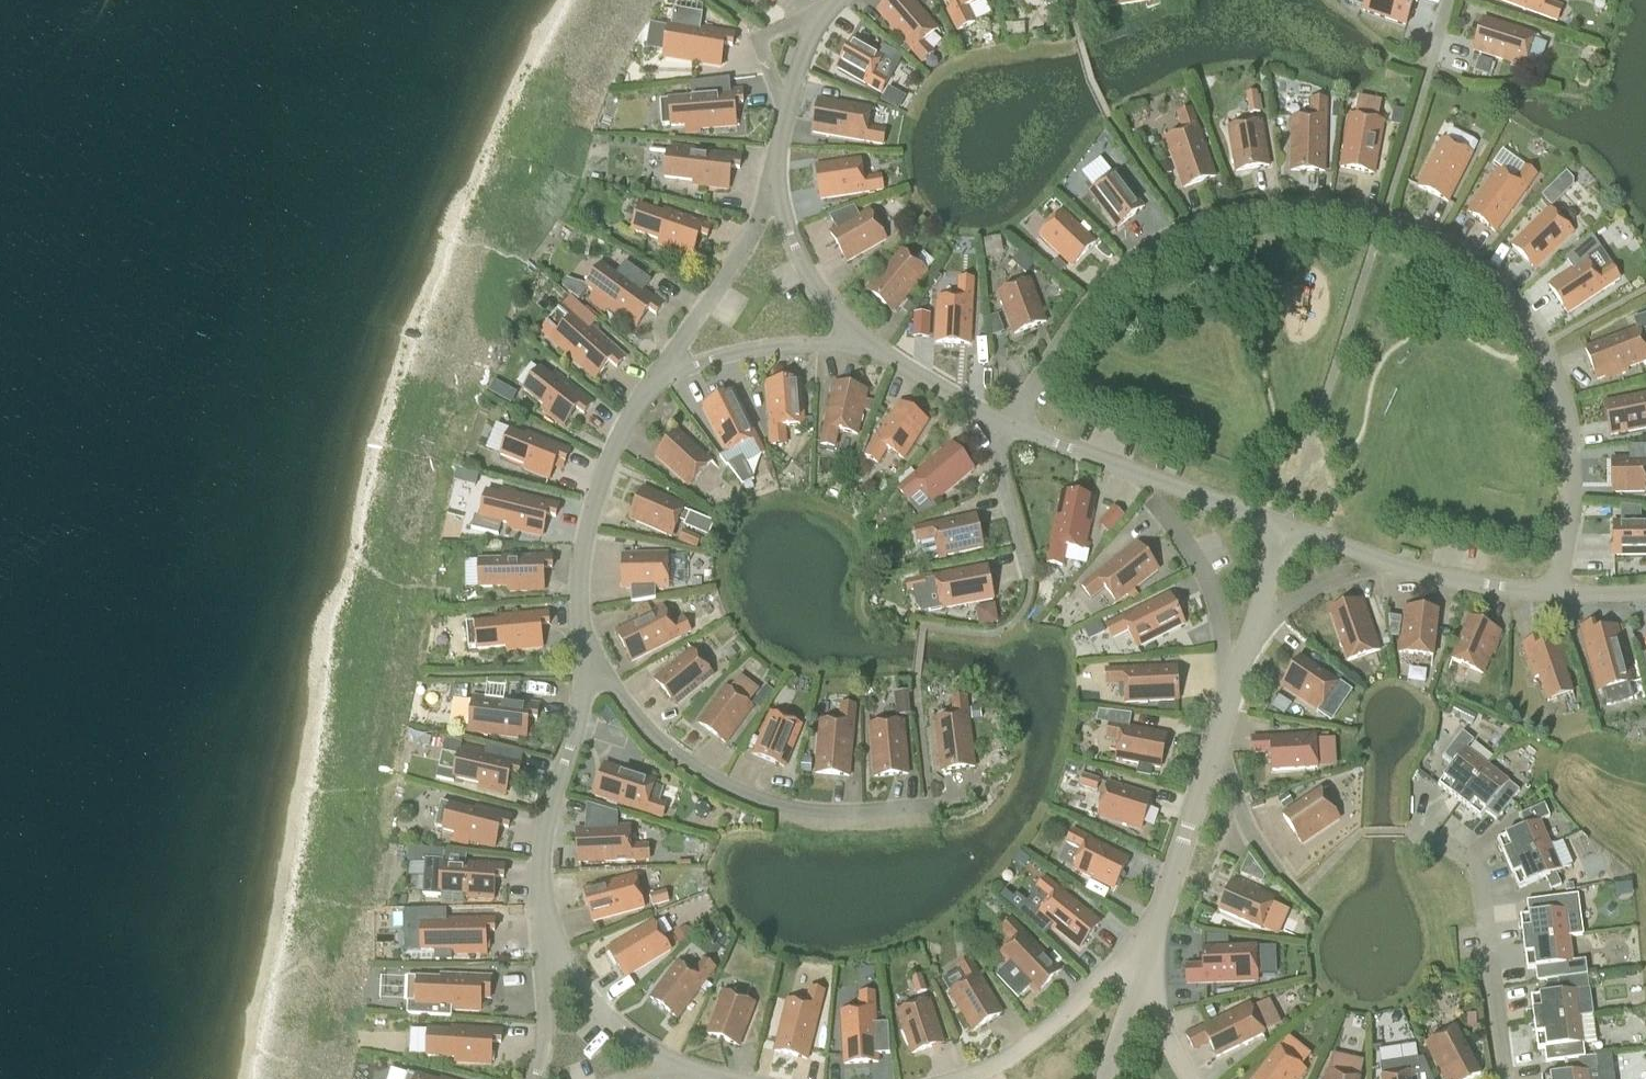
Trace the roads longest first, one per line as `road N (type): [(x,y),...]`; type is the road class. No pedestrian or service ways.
road 1 (residential): [(1009,424),(1108,283),(1172,235),(1284,205),(1383,218),(1444,242),(1476,266),(1520,314),(1555,376),(1571,452),(1557,593)]
road 2 (residential): [(584,647),(650,733),(725,785),(810,811),(929,805)]
road 3 (residential): [(584,647),(581,559),(597,484),(626,420),(663,367)]
road 4 (residential): [(1284,527),(1009,424)]
road 5 (residential): [(1411,834),(1462,855),(1480,882),(1504,1078)]
road 6 (residential): [(1557,593),(1421,571),(1284,527)]
road 7 (residential): [(540,922),(546,824),(579,711),(584,647)]
road 8 (residential): [(786,107),(777,181),(792,240),(824,298),(870,348)]
road 9 (residential): [(1139,974),(1218,733)]
road 10 (residential): [(540,922),(600,1011),(694,1073)]
road 11 (residential): [(1139,974),(1110,973),(1018,1051),(957,1078)]
road 12 (residential): [(1230,695),(1211,589),(1155,504)]
road 13 (residential): [(663,367),(763,345),(870,348)]
road 14 (residential): [(663,367),(757,221)]
road 15 (residential): [(870,348),(1009,424)]
road 16 (residential): [(535,1078),(544,1022),(540,922)]
road 17 (residential): [(786,107),(757,38),(828,9)]
road 18 (residential): [(1278,870),(1243,816),(1218,733)]
road 19 (residential): [(1009,424),(998,460),(1025,569)]

